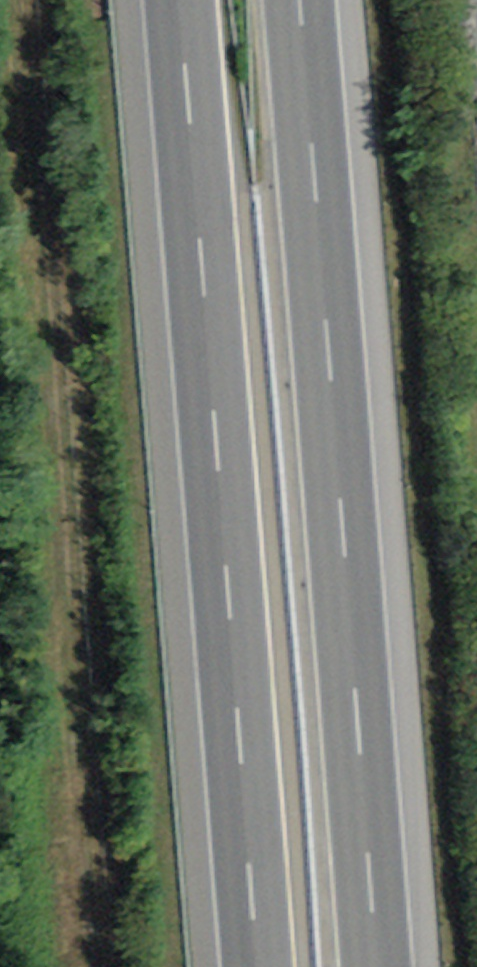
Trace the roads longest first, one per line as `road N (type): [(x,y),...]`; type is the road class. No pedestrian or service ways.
road 1 (track): [(2,0),(104,966)]
road 2 (motorway): [(376,966),(293,0)]
road 3 (motorway): [(176,0),(257,966)]

